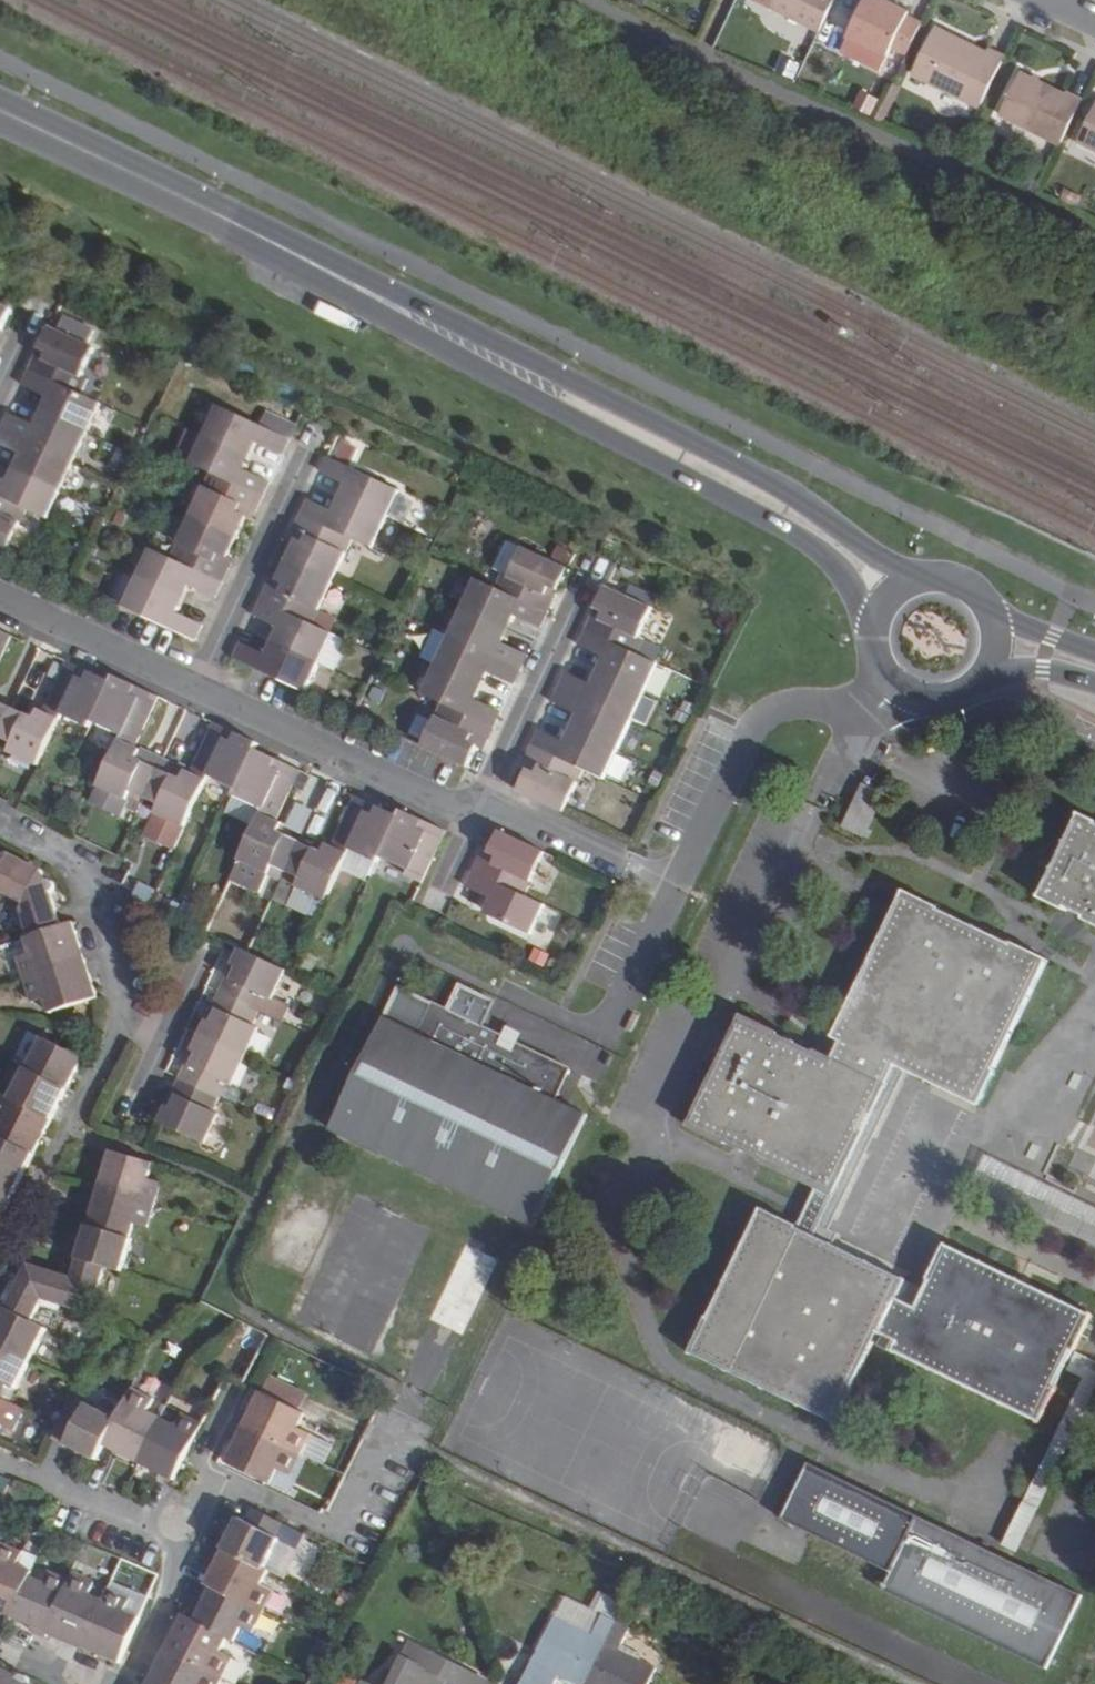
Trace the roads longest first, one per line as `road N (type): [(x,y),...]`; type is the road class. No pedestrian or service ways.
road 1 (residential): [(677,889),(483,805),(429,796),(0,596)]
road 2 (secondary): [(932,581),(886,561),(763,479),(283,249)]
road 3 (secondary): [(283,249),(554,410),(804,540),(833,561),(875,639)]
road 4 (residential): [(0,826),(71,866),(92,896),(120,1017),(0,1265)]
road 5 (secondary): [(0,111),(283,249)]
road 6 (residential): [(0,1463),(185,1549)]
road 7 (residential): [(185,1549),(124,1677),(110,1683)]
road 8 (secondary): [(875,639),(887,674),(917,695),(954,694),(983,671)]

